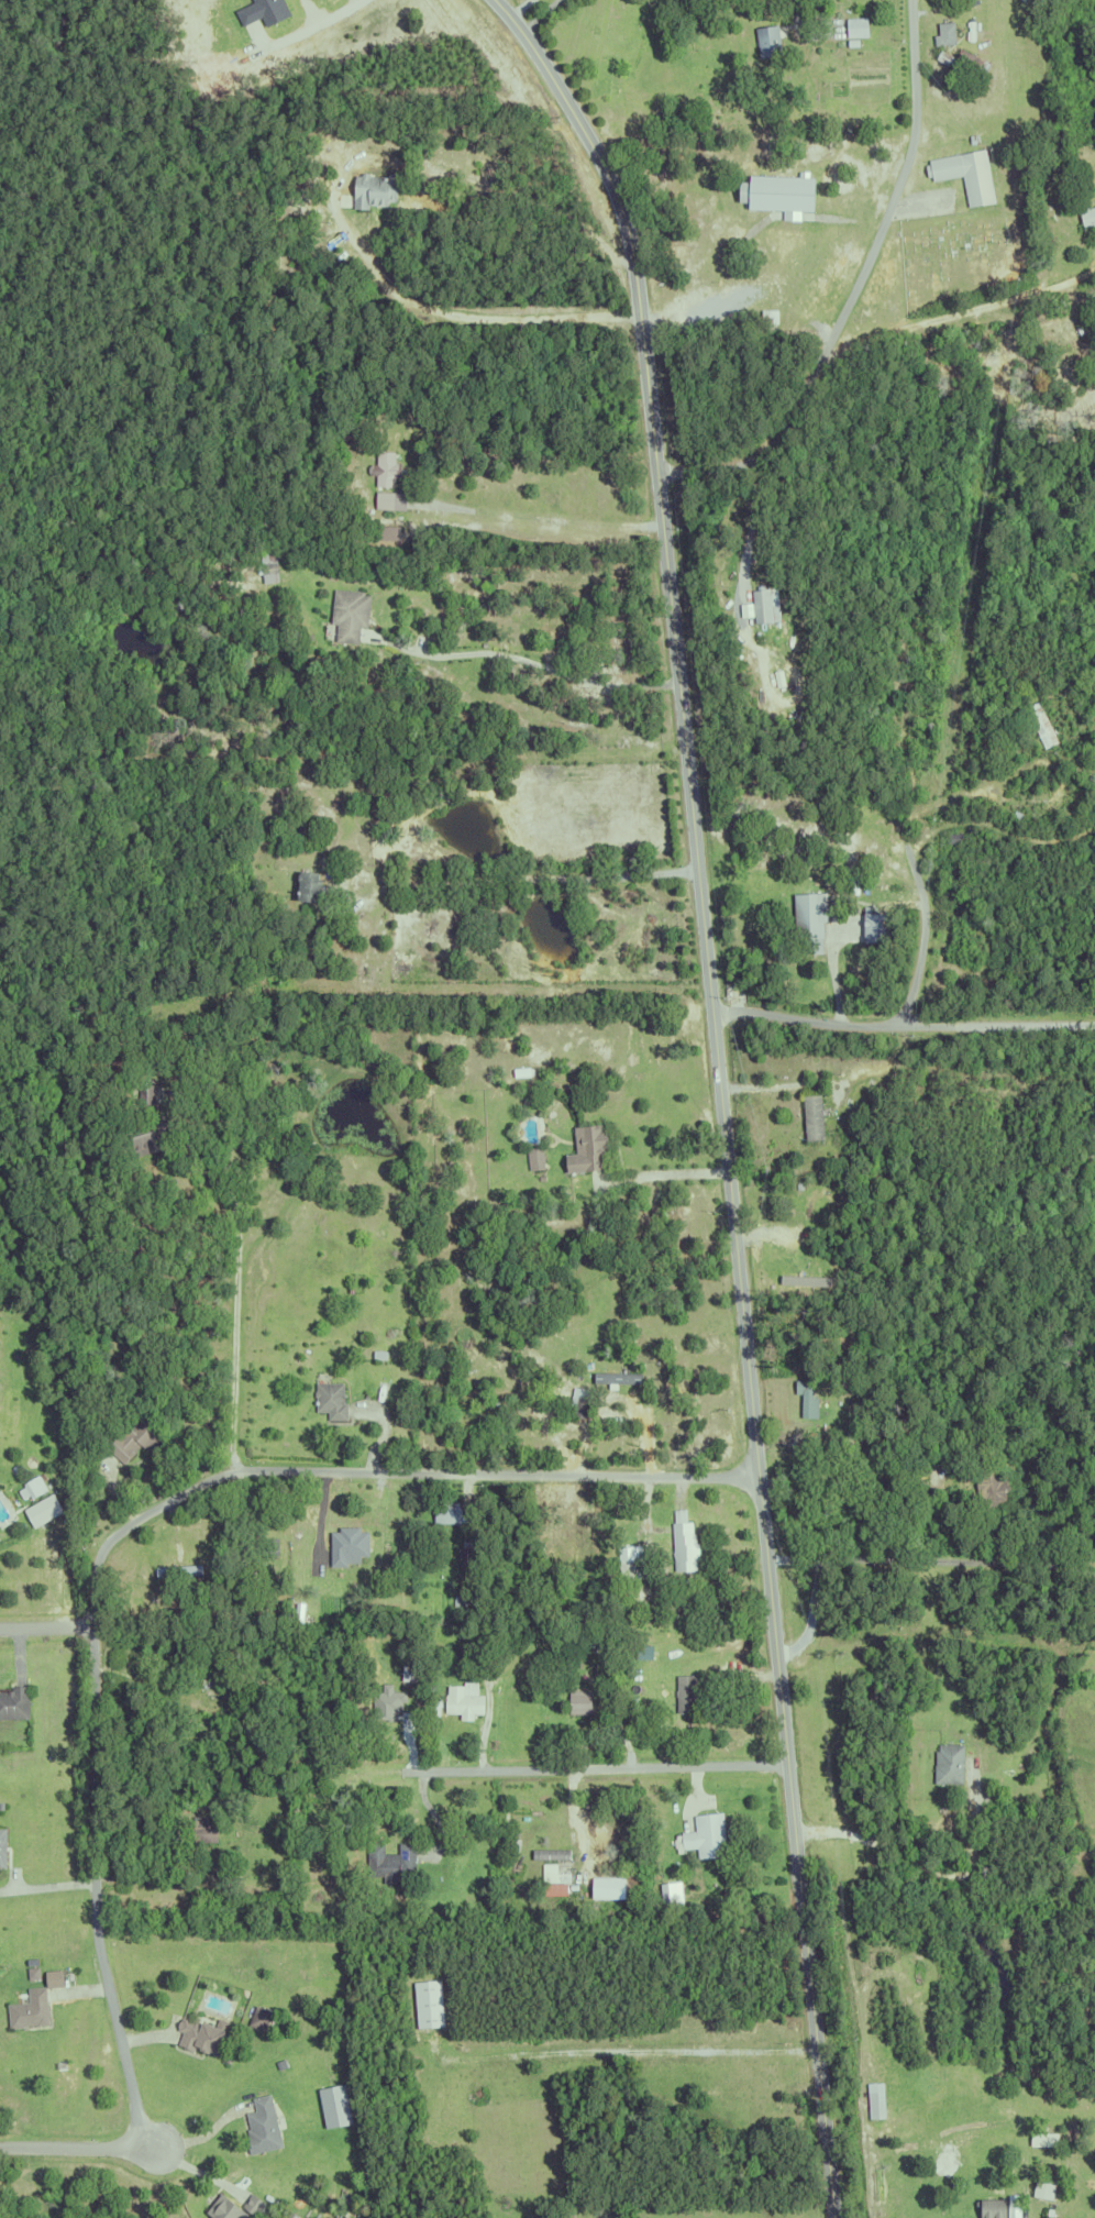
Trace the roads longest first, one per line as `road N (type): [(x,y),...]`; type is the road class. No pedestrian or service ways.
road 1 (secondary): [(836,2217),(639,283),(605,164),(495,0)]
road 2 (residential): [(761,1481),(262,1474),(213,1483),(144,1519),(104,1555),(96,1626),(97,1944),(148,2148)]
road 3 (residential): [(659,475),(749,465),(798,408),(866,273),(909,163),(917,112),(913,0)]
road 4 (residential): [(792,1768),(378,1774)]
road 5 (residential): [(715,1013),(829,1026),(1094,1028)]
road 6 (residential): [(0,2147),(148,2148)]

